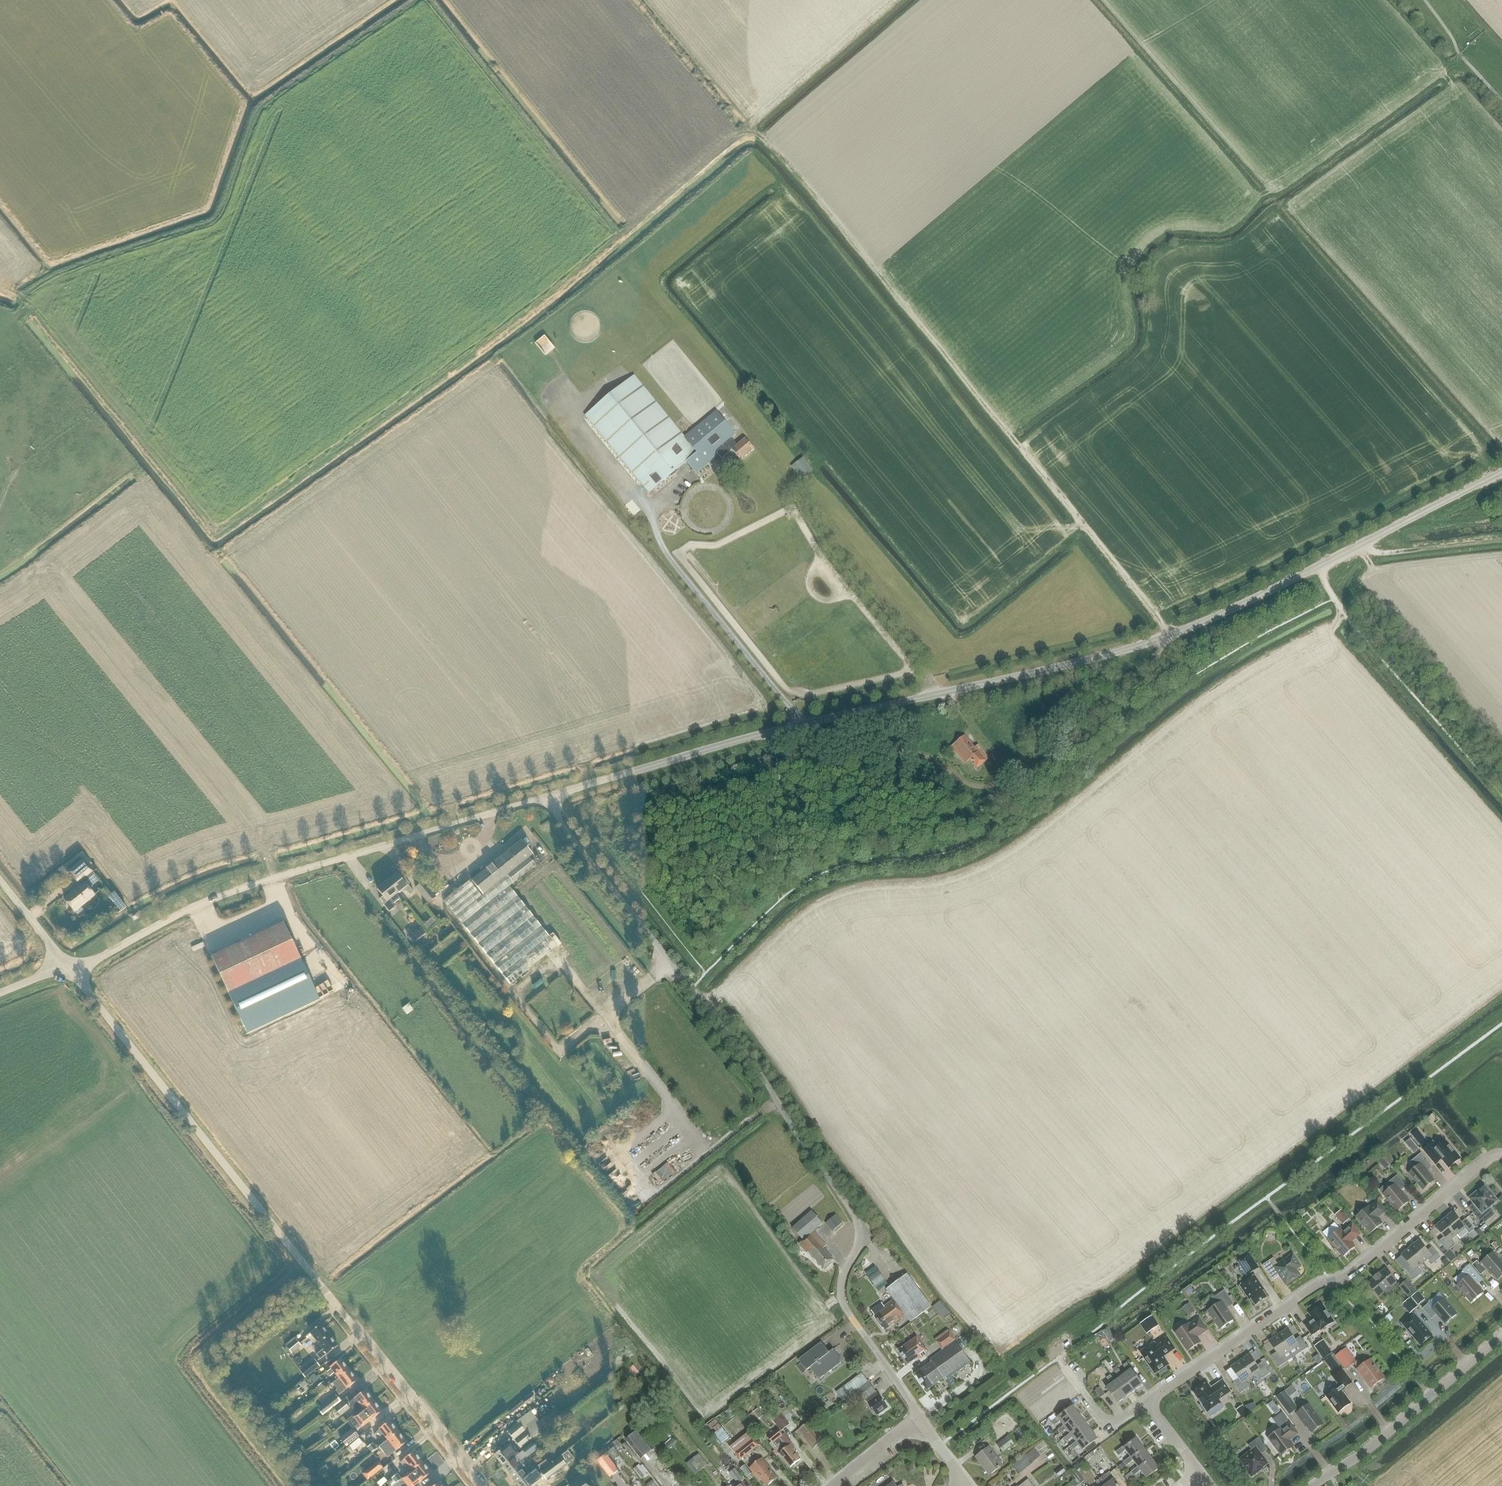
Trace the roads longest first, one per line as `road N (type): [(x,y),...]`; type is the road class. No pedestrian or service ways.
road 1 (unclassified): [(920,1417),(844,1307),(843,1270),(860,1232),(849,1207),(761,1074),(557,818),(549,796)]
road 2 (unclassified): [(480,1485),(74,975)]
road 3 (unclassified): [(74,975),(228,893),(549,796)]
road 4 (unclassified): [(790,727),(799,737),(920,755),(970,784),(989,786),(1152,659),(1159,639)]
road 5 (residential): [(1154,1406),(1164,1390),(1312,1288),(1350,1274),(1501,1154)]
road 6 (unclassified): [(1159,639),(1501,471)]
road 7 (unclassified): [(790,727),(1159,639)]
road 8 (unclassified): [(549,796),(790,727)]
road 9 (residential): [(1501,1334),(1311,1485)]
road 10 (track): [(1362,543),(1376,555),(1501,540)]

